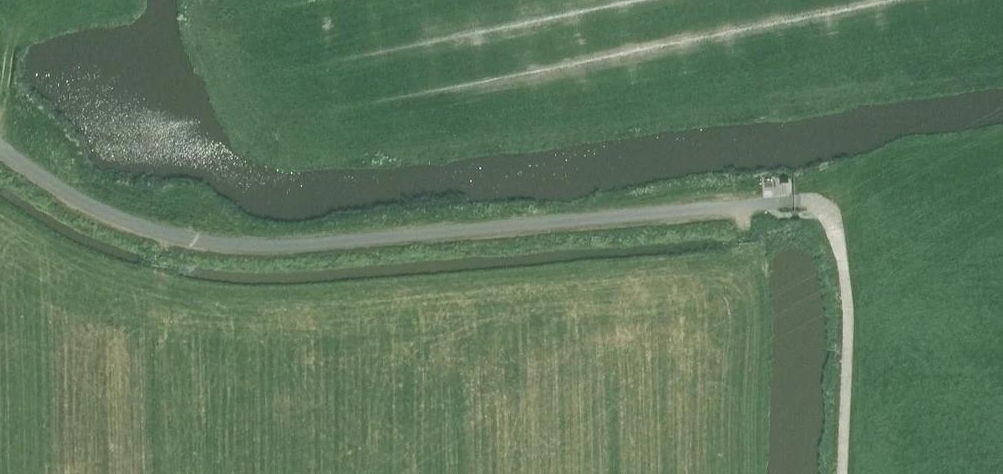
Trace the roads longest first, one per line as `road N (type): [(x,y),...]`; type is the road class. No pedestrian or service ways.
road 1 (unclassified): [(764,203),(227,244),(104,210),(0,149)]
road 2 (track): [(843,473),(849,329),(838,236),(816,204),(764,203)]

